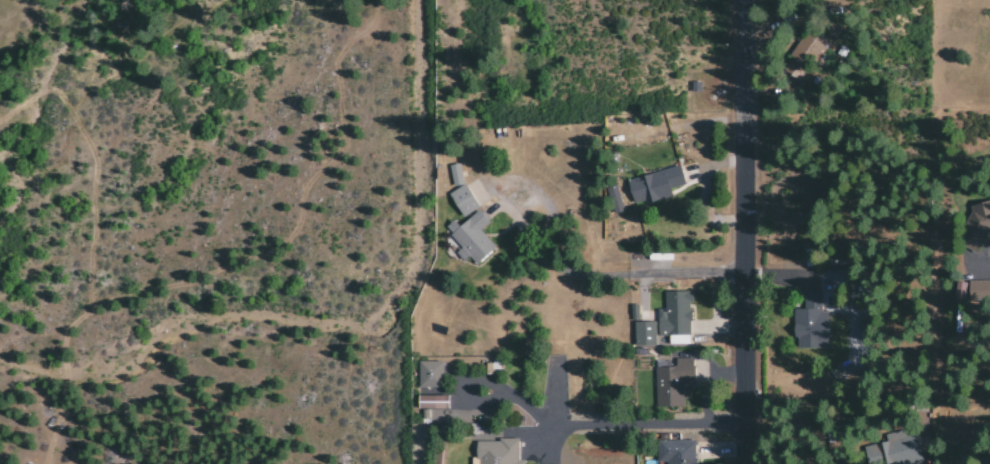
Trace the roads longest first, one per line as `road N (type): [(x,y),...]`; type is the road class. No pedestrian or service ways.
road 1 (residential): [(742,0),(749,463)]
road 2 (residential): [(424,400),(508,398),(550,425),(750,424)]

